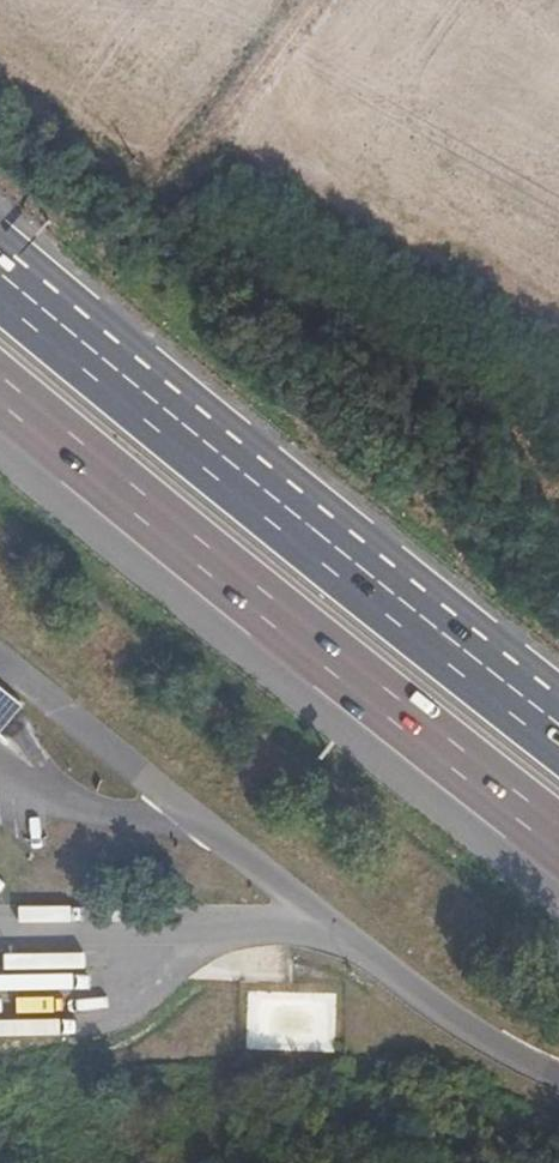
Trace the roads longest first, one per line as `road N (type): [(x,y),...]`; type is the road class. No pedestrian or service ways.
road 1 (motorway): [(558,737),(0,282)]
road 2 (motorway): [(0,385),(558,836)]
road 3 (motorway): [(350,935),(429,999),(558,1071)]
road 4 (track): [(218,142),(317,0)]

